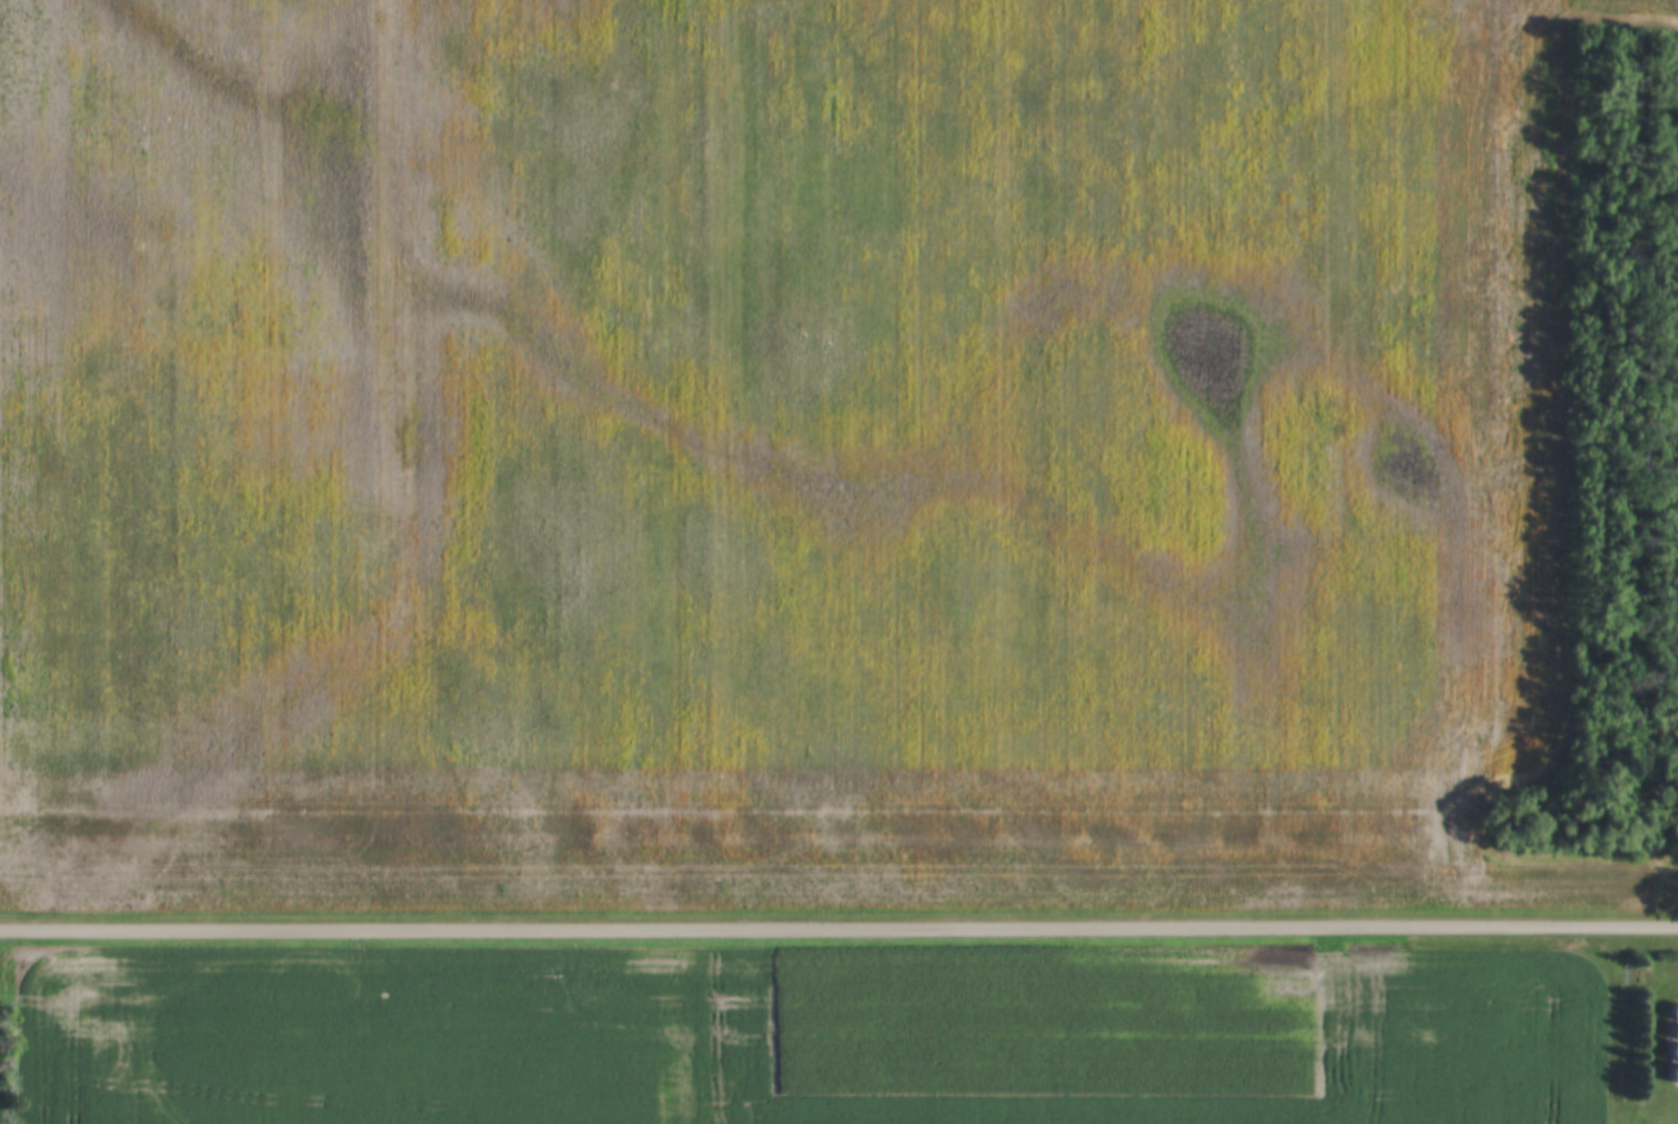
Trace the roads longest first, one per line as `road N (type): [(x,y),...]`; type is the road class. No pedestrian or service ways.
road 1 (residential): [(1677,930),(0,931)]

